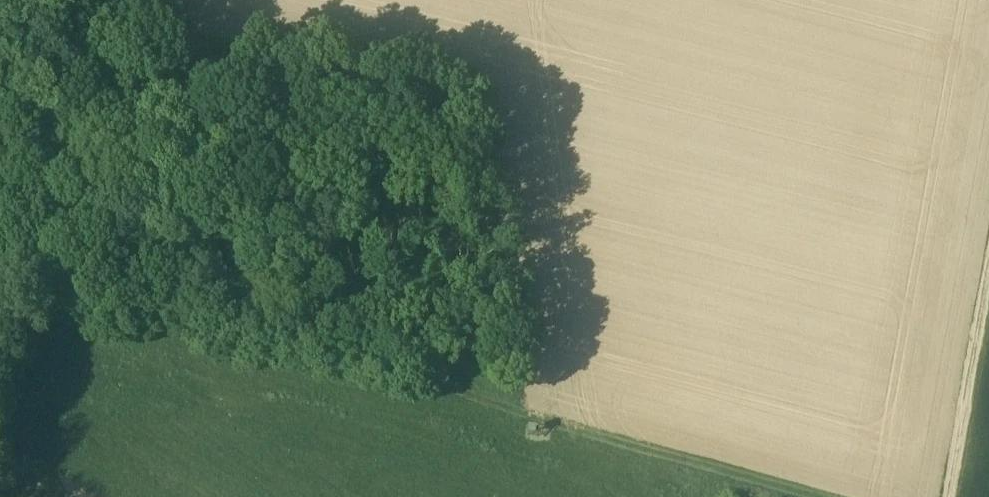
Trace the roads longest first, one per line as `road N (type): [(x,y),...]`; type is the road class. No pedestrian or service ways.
road 1 (track): [(844,496),(453,385),(431,371),(370,295),(346,258),(340,216),(319,187),(170,137),(99,132)]
road 2 (track): [(962,496),(988,354)]
road 3 (track): [(120,0),(99,132)]

